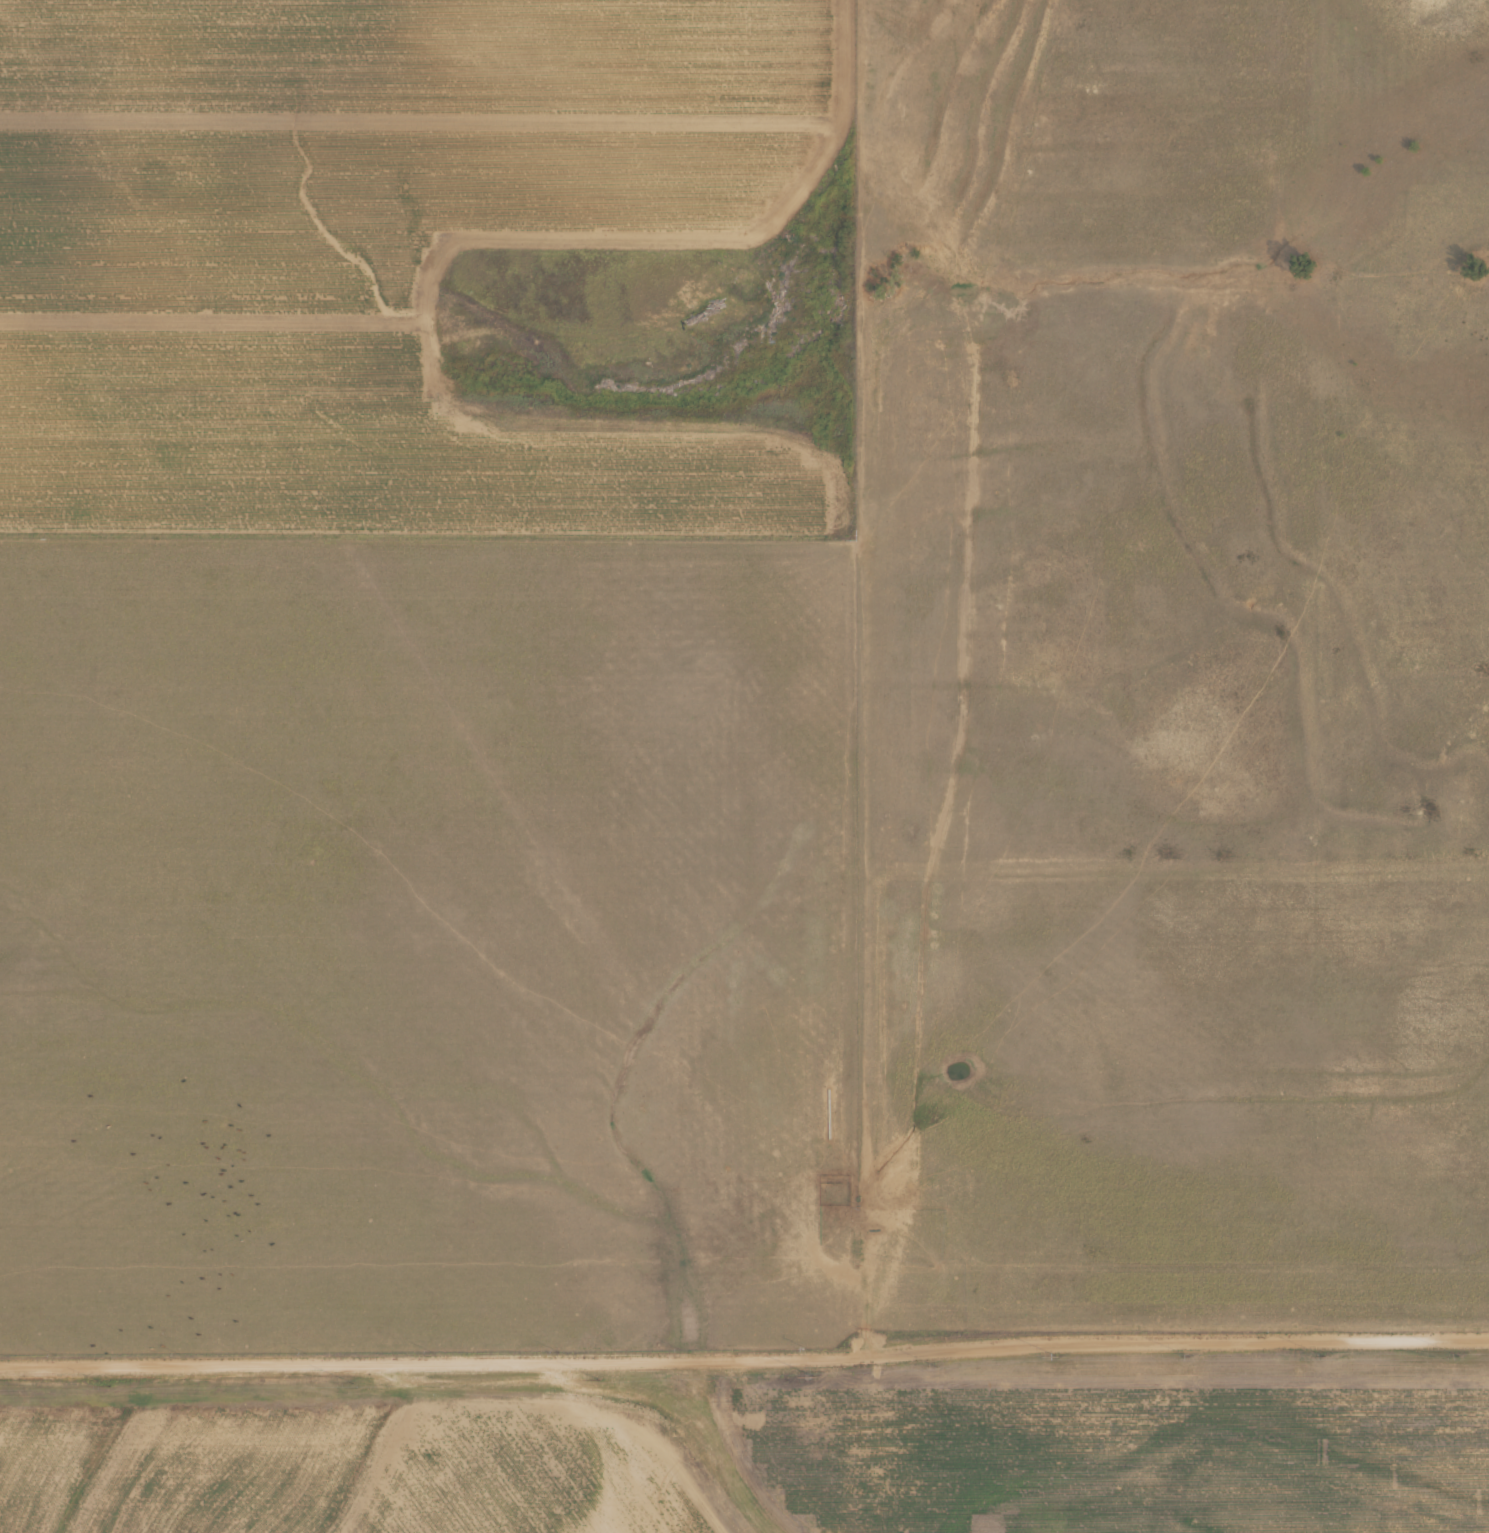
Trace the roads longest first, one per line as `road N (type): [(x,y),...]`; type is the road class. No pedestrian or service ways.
road 1 (residential): [(1488,1337),(1033,1341),(687,1364),(0,1368)]

